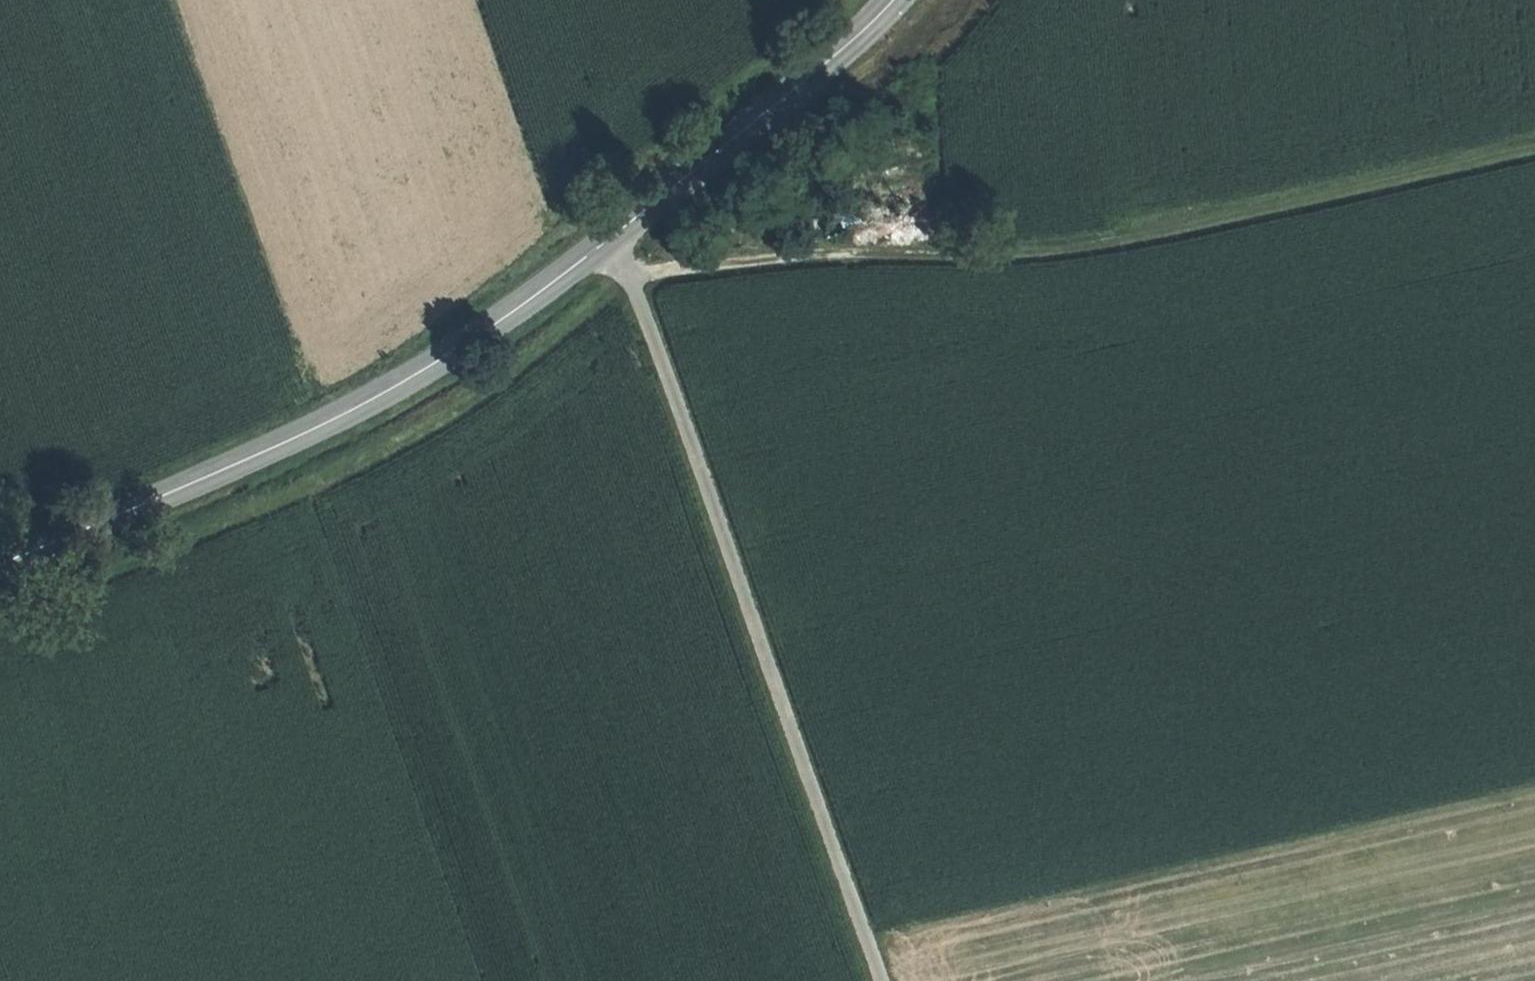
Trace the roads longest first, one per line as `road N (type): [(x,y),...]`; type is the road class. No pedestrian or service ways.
road 1 (track): [(1534,151),(1124,241),(1023,254),(769,256),(633,280)]
road 2 (unclassified): [(612,236),(882,980)]
road 3 (secondary): [(612,236),(473,341),(406,380),(160,499),(0,565)]
road 4 (secondary): [(896,0),(612,236)]

